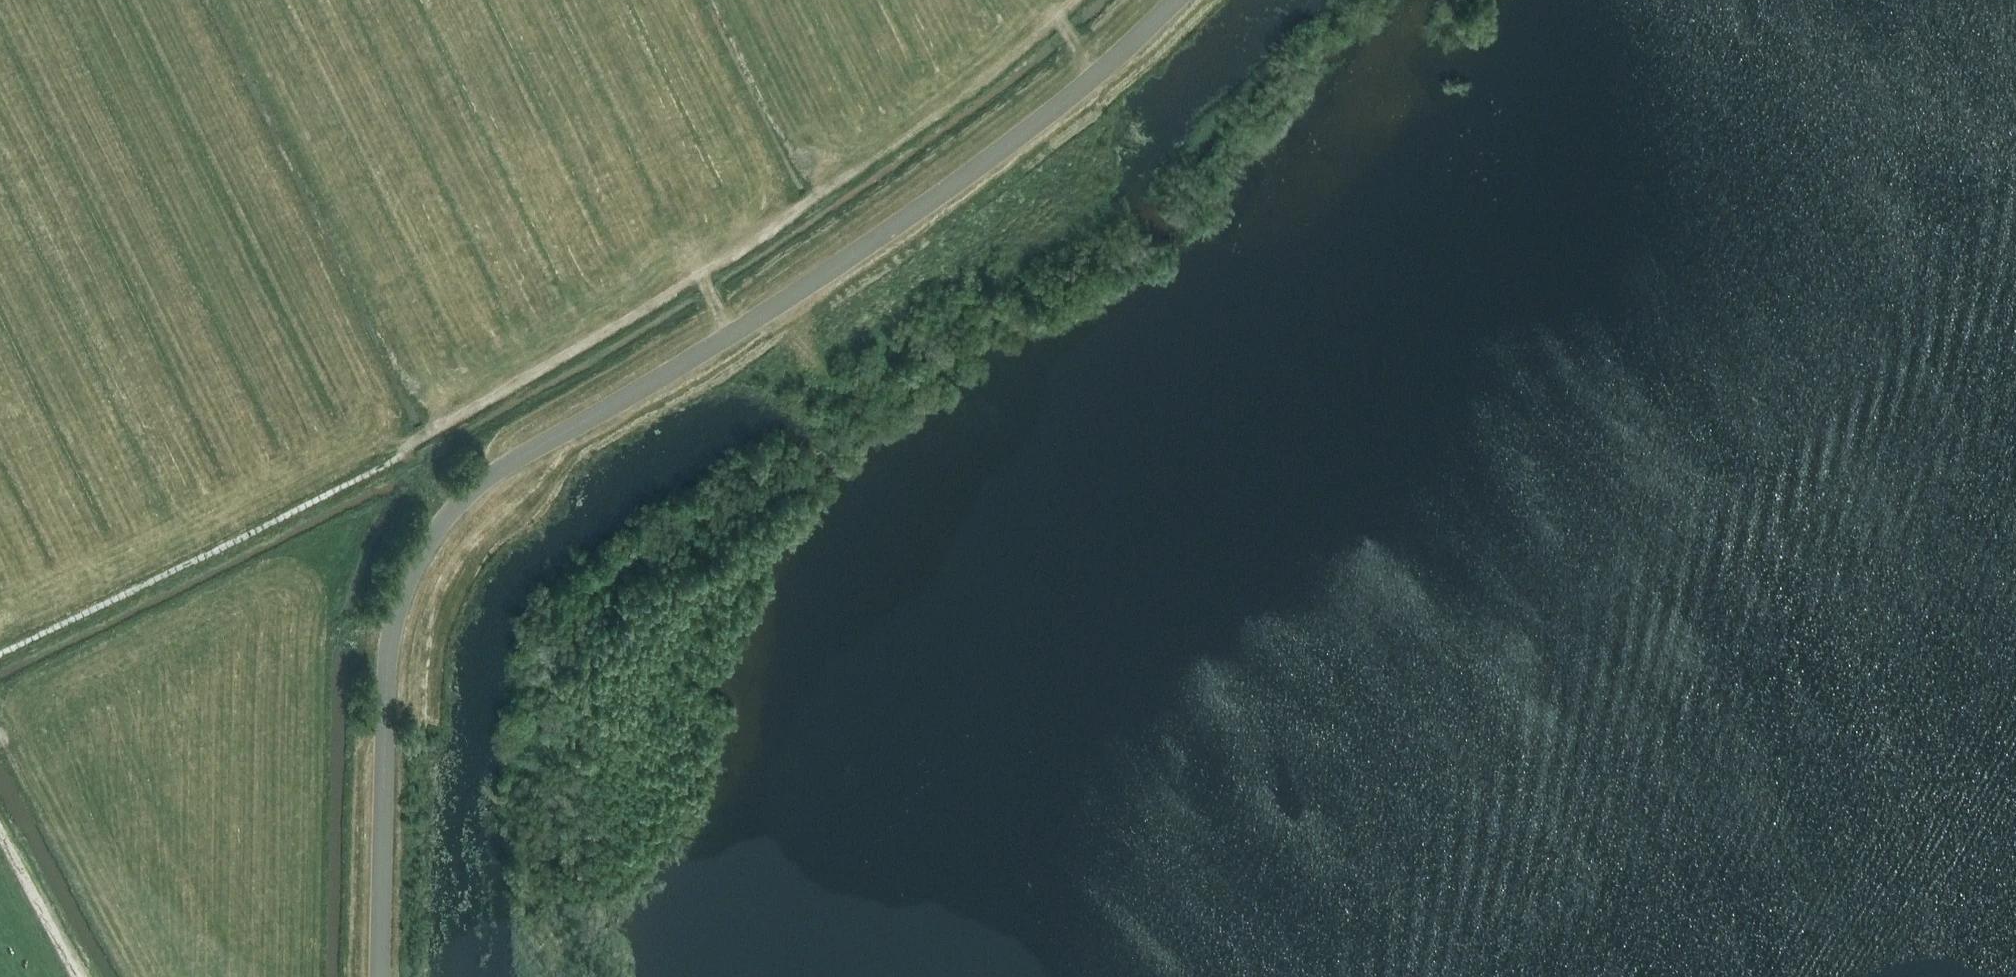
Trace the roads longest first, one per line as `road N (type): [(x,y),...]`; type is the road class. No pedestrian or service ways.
road 1 (unclassified): [(377,976),(394,615),(398,590),(457,501),(916,213),(1020,138),(1173,0)]

